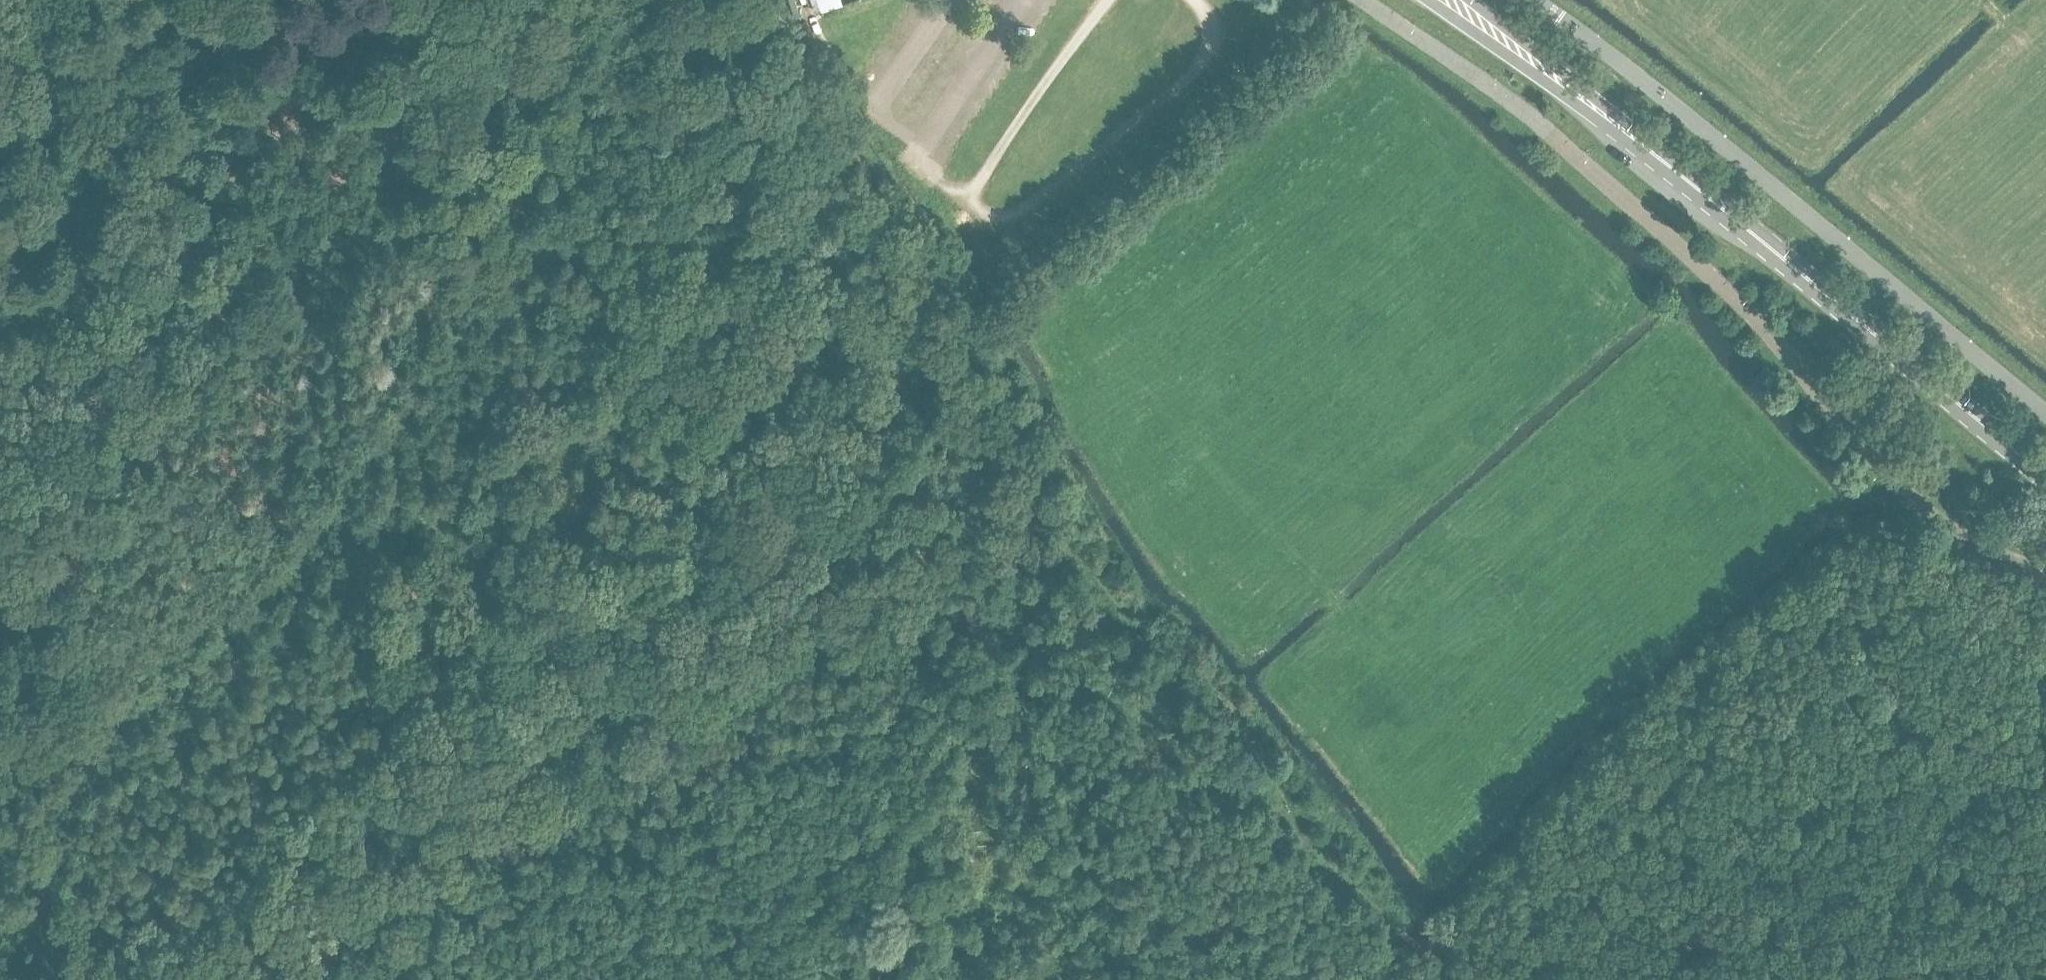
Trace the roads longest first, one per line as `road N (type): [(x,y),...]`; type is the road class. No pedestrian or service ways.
road 1 (unclassified): [(1362,0),(1490,87),(1671,235),(1946,518),(2045,558)]
road 2 (unclassified): [(1534,0),(1686,110),(2045,401)]
road 3 (secondary): [(2045,475),(1621,126)]
road 4 (secondary): [(1434,0),(1621,126)]
road 5 (residential): [(141,86),(317,0)]
road 6 (secondary): [(1621,126),(1473,0)]
road 7 (residential): [(141,86),(0,144)]

